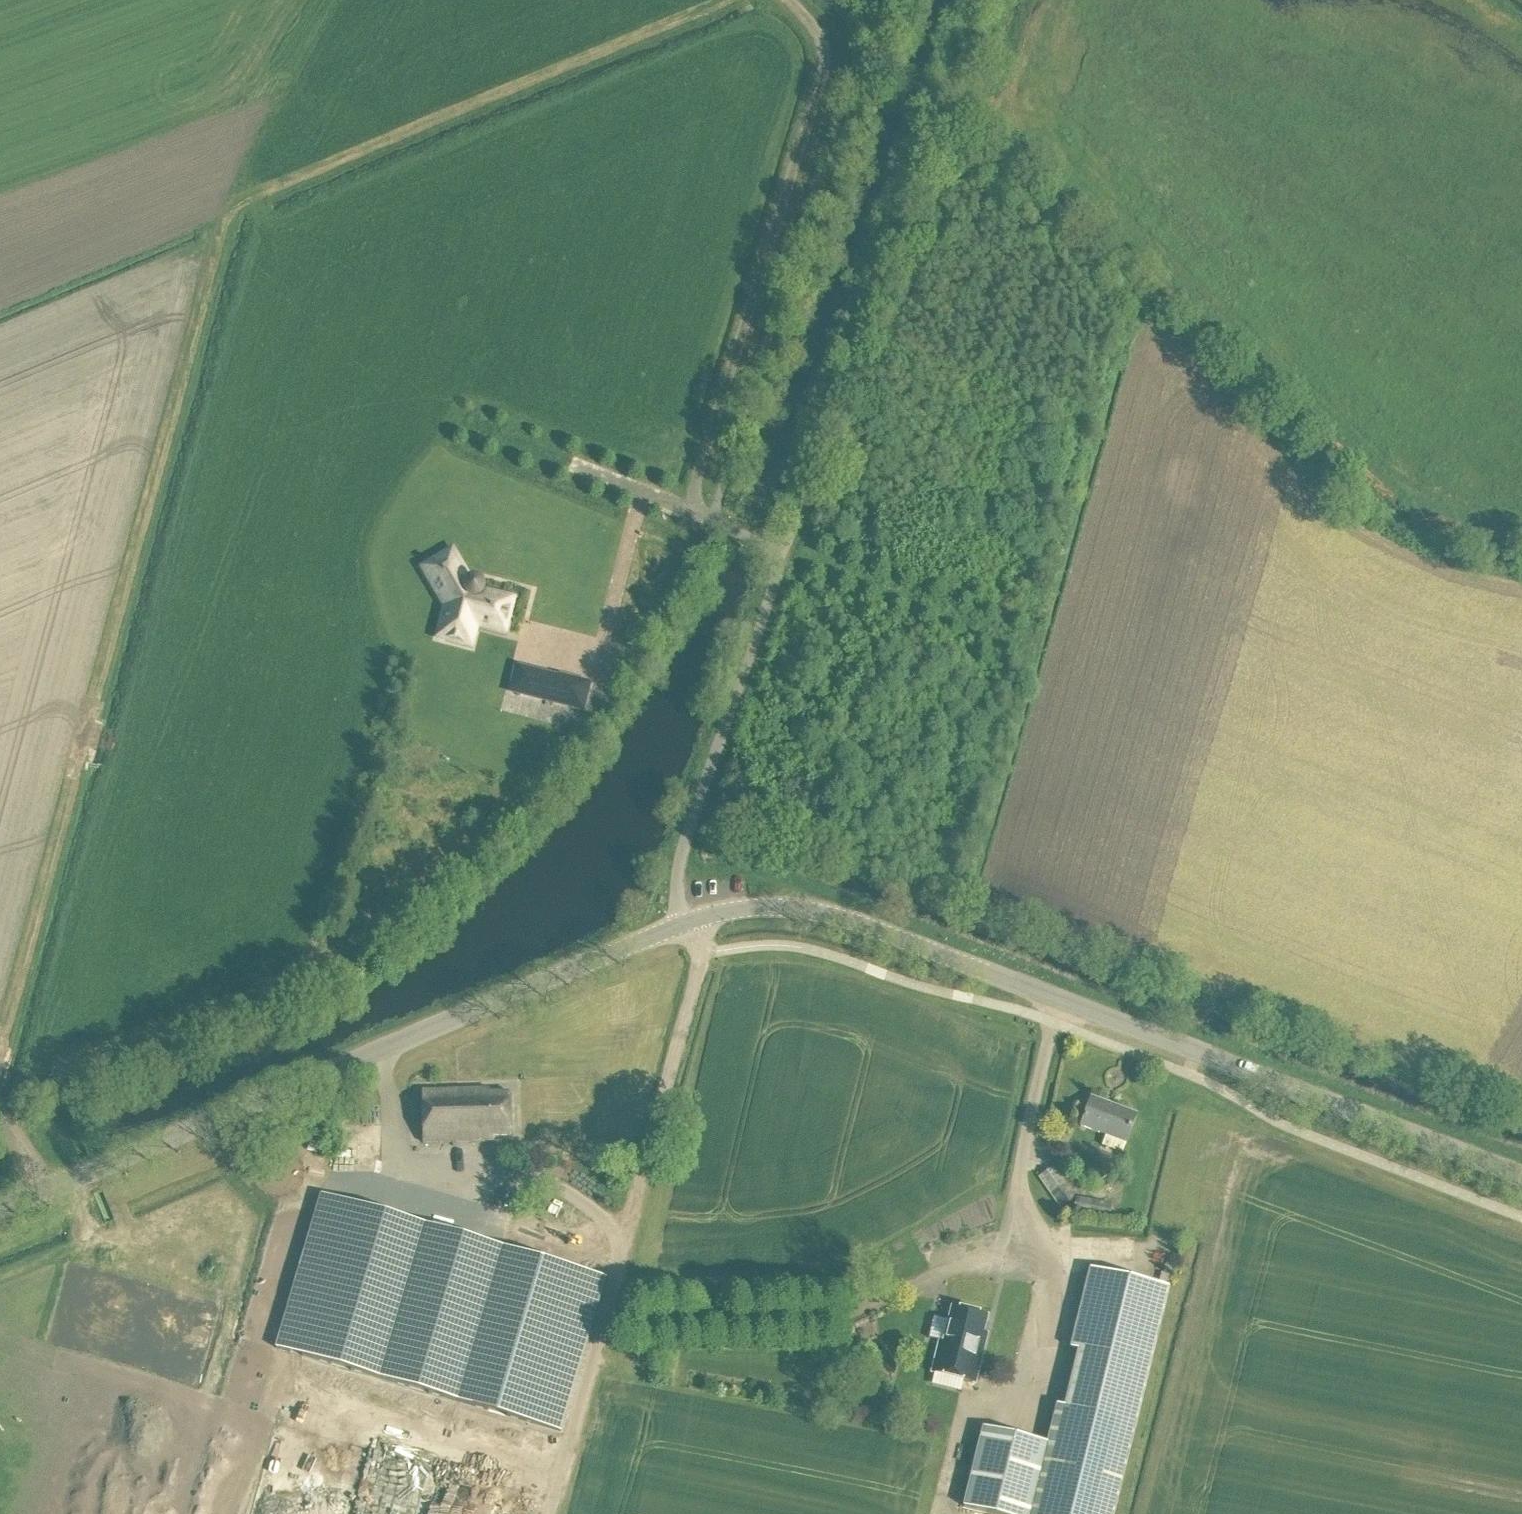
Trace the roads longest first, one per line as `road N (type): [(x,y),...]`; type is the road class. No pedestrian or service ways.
road 1 (unclassified): [(1521,1177),(821,913),(758,909),(683,926)]
road 2 (unclassified): [(683,926),(0,1209)]
road 3 (track): [(704,919),(703,947),(549,1513)]
road 4 (track): [(983,0),(783,556)]
road 5 (track): [(787,0),(818,33),(825,62),(687,511)]
road 6 (unclassified): [(712,521),(783,556),(681,855),(683,926)]

